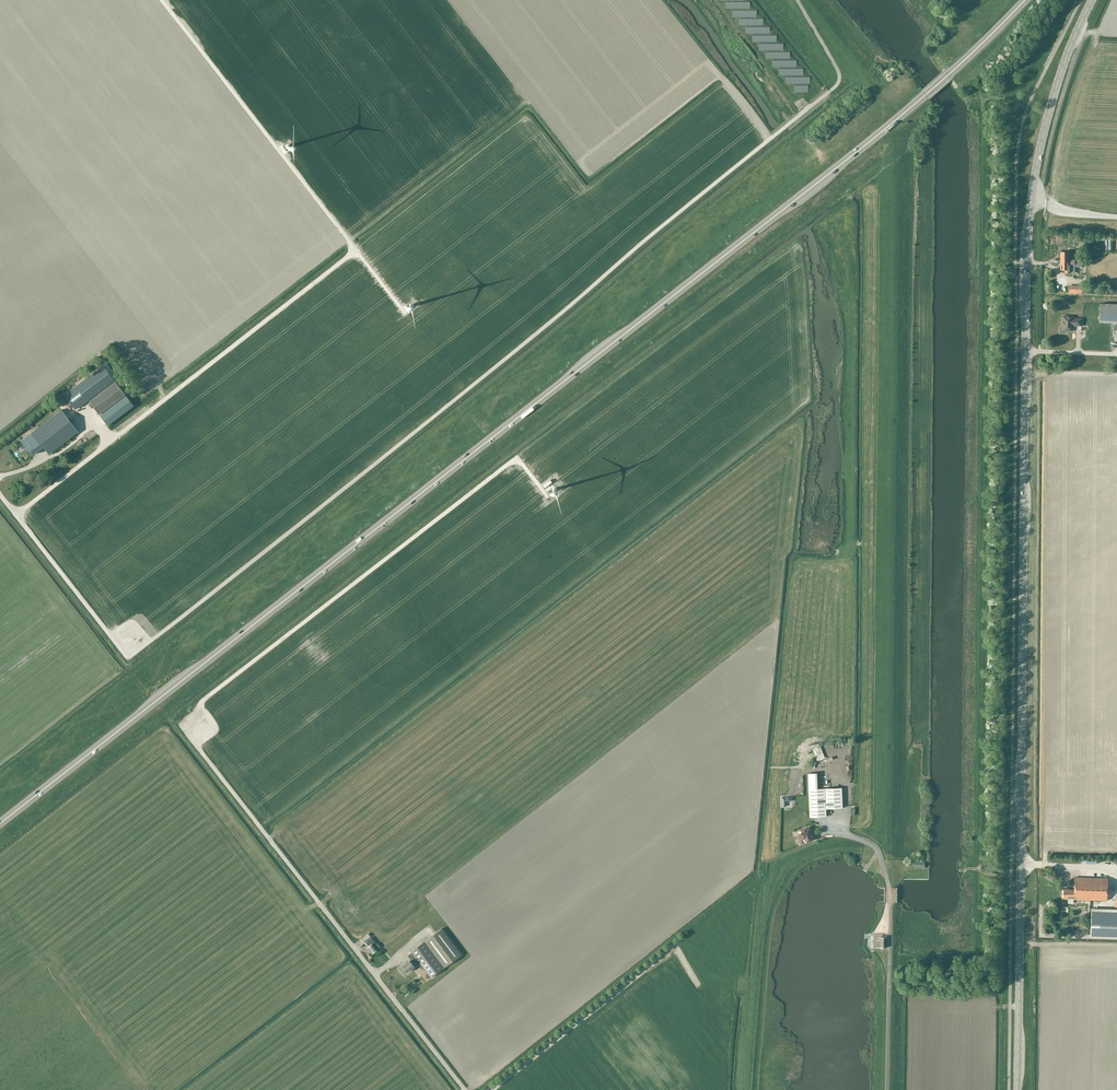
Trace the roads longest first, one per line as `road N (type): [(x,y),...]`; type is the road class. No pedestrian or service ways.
road 1 (trunk): [(0,822),(813,187),(1025,0)]
road 2 (secondary): [(1017,1089),(1027,241),(1044,132),(1092,0)]
road 3 (unclassified): [(464,1089),(197,748),(194,722),(204,700),(512,462),(550,493)]

